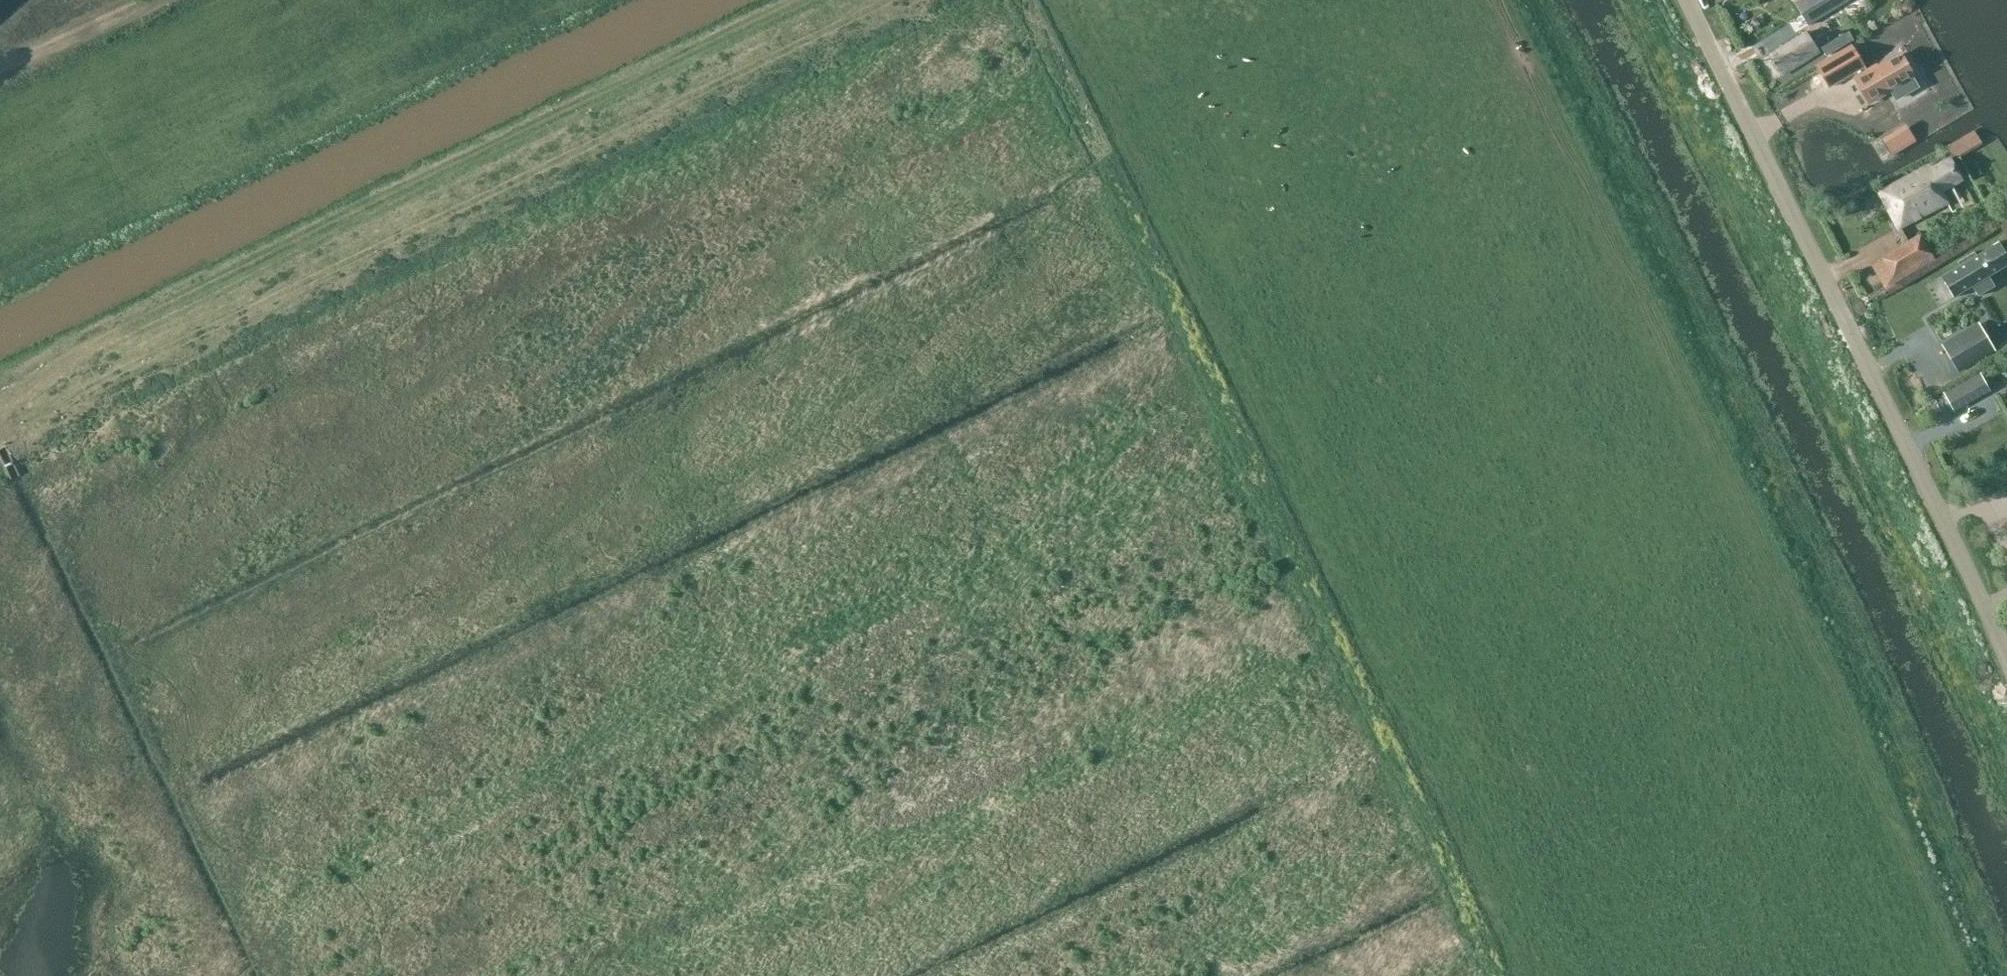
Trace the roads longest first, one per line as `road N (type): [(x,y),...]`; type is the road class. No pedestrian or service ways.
road 1 (unclassified): [(2006,657),(1687,0)]
road 2 (track): [(148,0),(0,73)]

